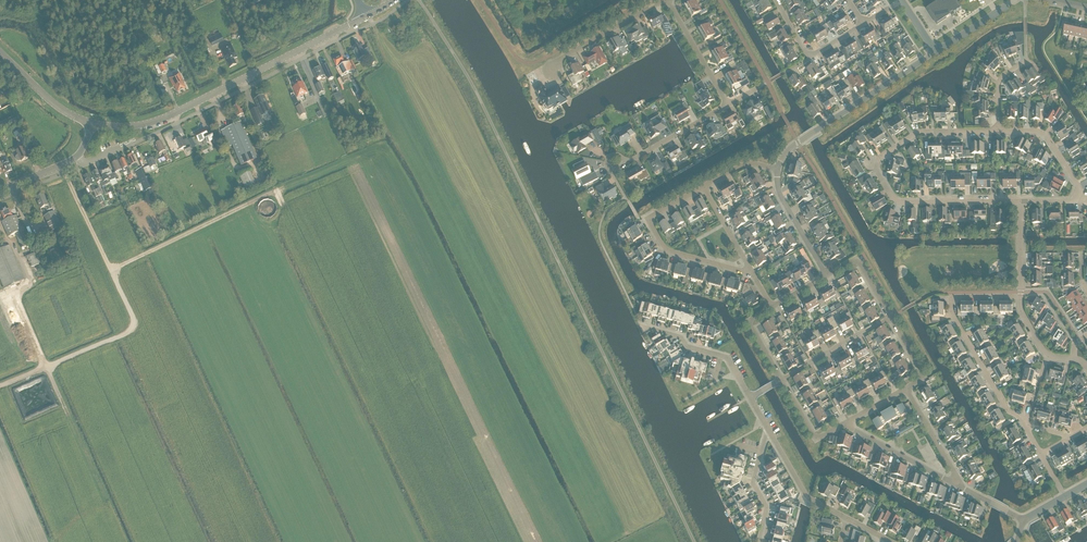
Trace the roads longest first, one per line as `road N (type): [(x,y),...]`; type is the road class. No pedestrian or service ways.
road 1 (track): [(61,166),(113,268),(280,188)]
road 2 (tertiary): [(93,125),(147,126),(366,17)]
road 3 (residential): [(999,132),(920,132),(879,159),(877,171),(904,203),(1020,200)]
road 4 (residential): [(1021,296),(952,297),(952,314),(1008,411),(1024,424)]
road 5 (residential): [(777,171),(795,145),(937,52)]
road 6 (residential): [(752,273),(660,243),(648,220),(705,187)]
road 7 (residential): [(1020,200),(1083,195),(1044,135),(999,132)]
road 8 (residential): [(554,70),(669,1)]
road 9 (residential): [(959,485),(844,424)]
road 10 (residential): [(861,23),(808,56),(776,0)]
road 11 (residential): [(847,520),(806,496),(768,429)]
road 12 (residential): [(782,380),(890,318)]

